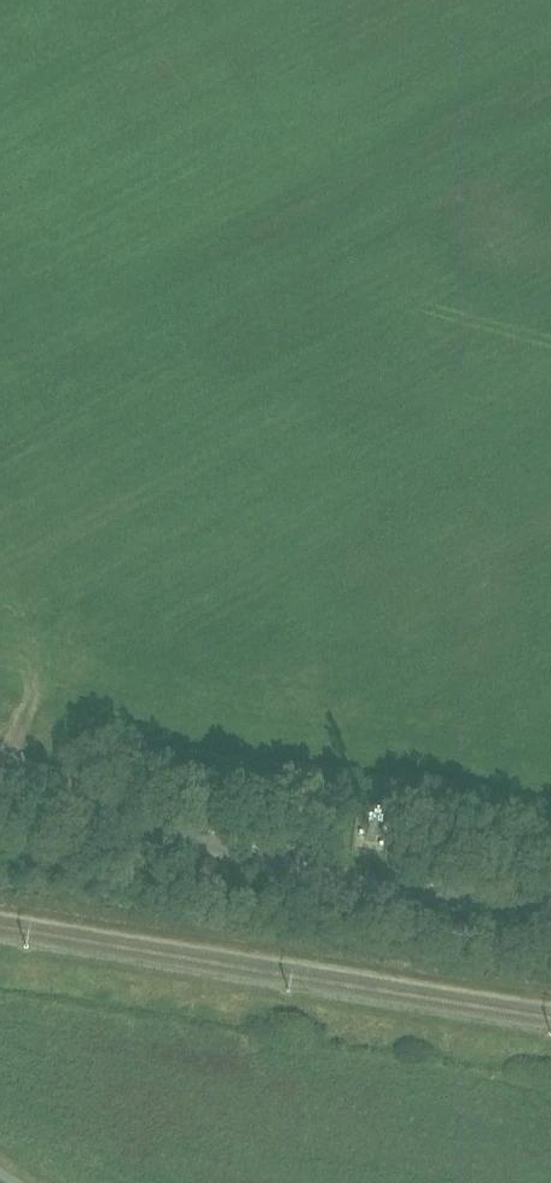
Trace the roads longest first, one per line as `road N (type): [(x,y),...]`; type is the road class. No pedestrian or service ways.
road 1 (unclassified): [(0,757),(166,835),(229,855),(299,871),(550,891)]

